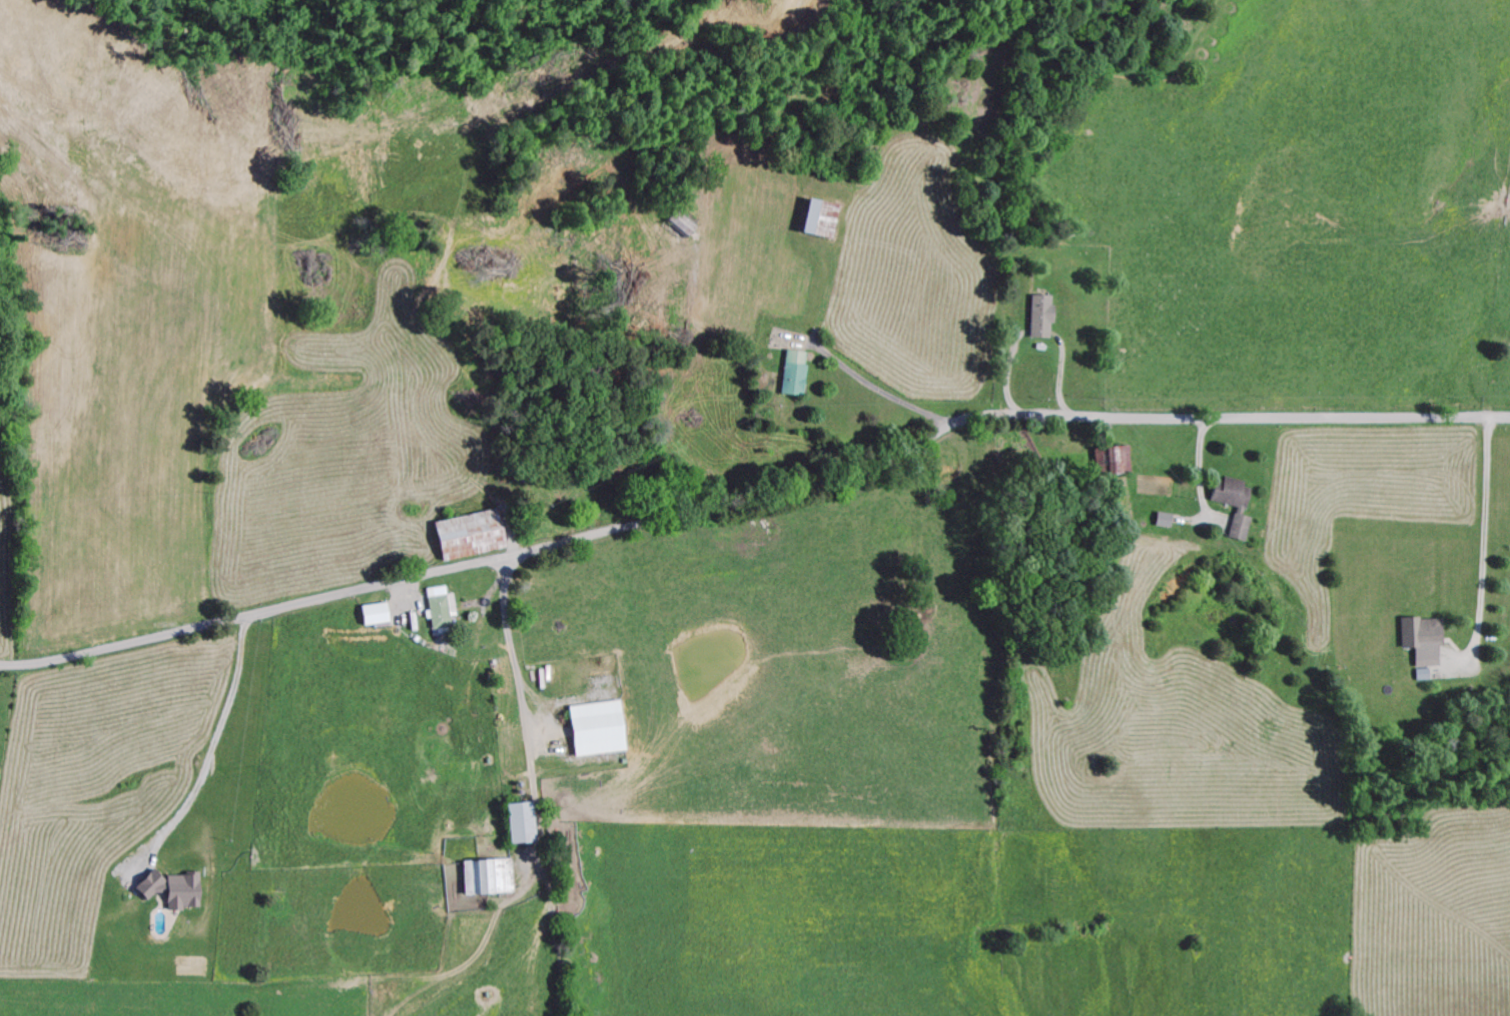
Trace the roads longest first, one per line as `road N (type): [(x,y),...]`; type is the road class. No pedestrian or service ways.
road 1 (residential): [(1509,418),(984,415),(948,424),(884,471),(852,480),(0,666)]

